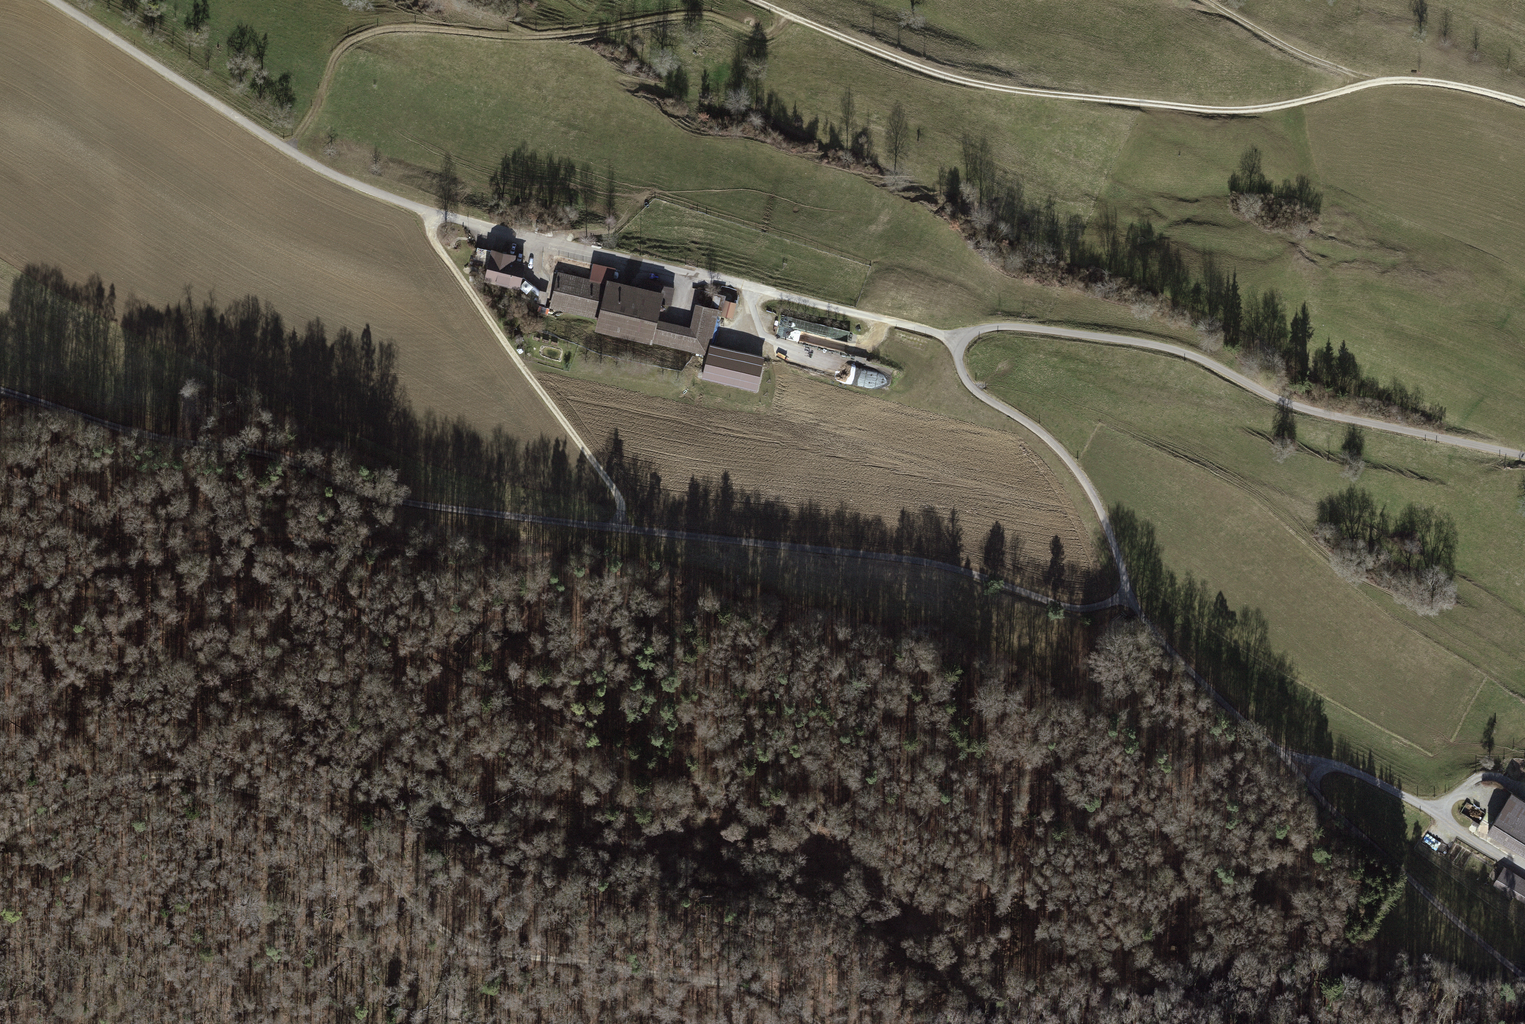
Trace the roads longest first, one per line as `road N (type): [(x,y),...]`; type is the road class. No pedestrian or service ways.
road 1 (track): [(1524,456),(1299,408),(1203,359),(1148,343),(1009,327),(957,337),(968,385),(1041,431),(1072,464),(1123,568),(1125,599),(1191,693),(1524,977)]
road 2 (track): [(1125,599),(1107,610),(1055,603),(901,559),(402,499),(280,455),(117,428),(0,392)]
road 3 (track): [(0,464),(47,494),(106,517),(234,545),(651,767),(978,893)]
road 4 (track): [(50,0),(331,174),(427,212),(957,337)]
road 5 (track): [(0,836),(112,780),(158,773),(201,778),(320,818),(407,900),(479,947),(722,981),(774,994),(817,1023)]
road 6 (track): [(754,0),(952,74),(1097,95),(1216,108),(1304,101),(1409,78),(1524,103)]
road 7 (track): [(621,529),(543,559),(266,540),(49,579),(0,605)]
road 8 (track): [(290,147),(318,109),(337,53),(373,31),(523,35),(699,15),(764,36),(789,14)]
road 9 (track): [(468,1023),(433,982),(299,873),(168,808),(97,786)]
road 10 (track): [(621,529),(619,499),(430,236),(427,212)]
road 11 (track): [(1266,753),(1333,765),(1382,785),(1524,868)]
road 12 (track): [(1375,82),(1298,54),(1207,0)]

